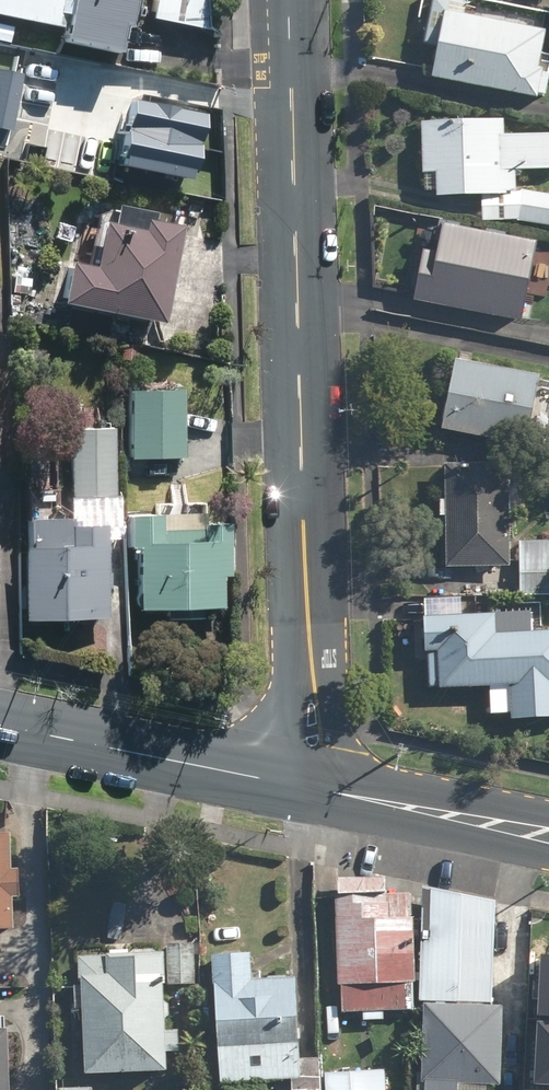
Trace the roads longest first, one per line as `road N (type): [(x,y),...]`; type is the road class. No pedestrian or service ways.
road 1 (tertiary): [(314,787),(290,0)]
road 2 (secondary): [(314,787),(0,724)]
road 3 (secondary): [(548,834),(314,787)]

